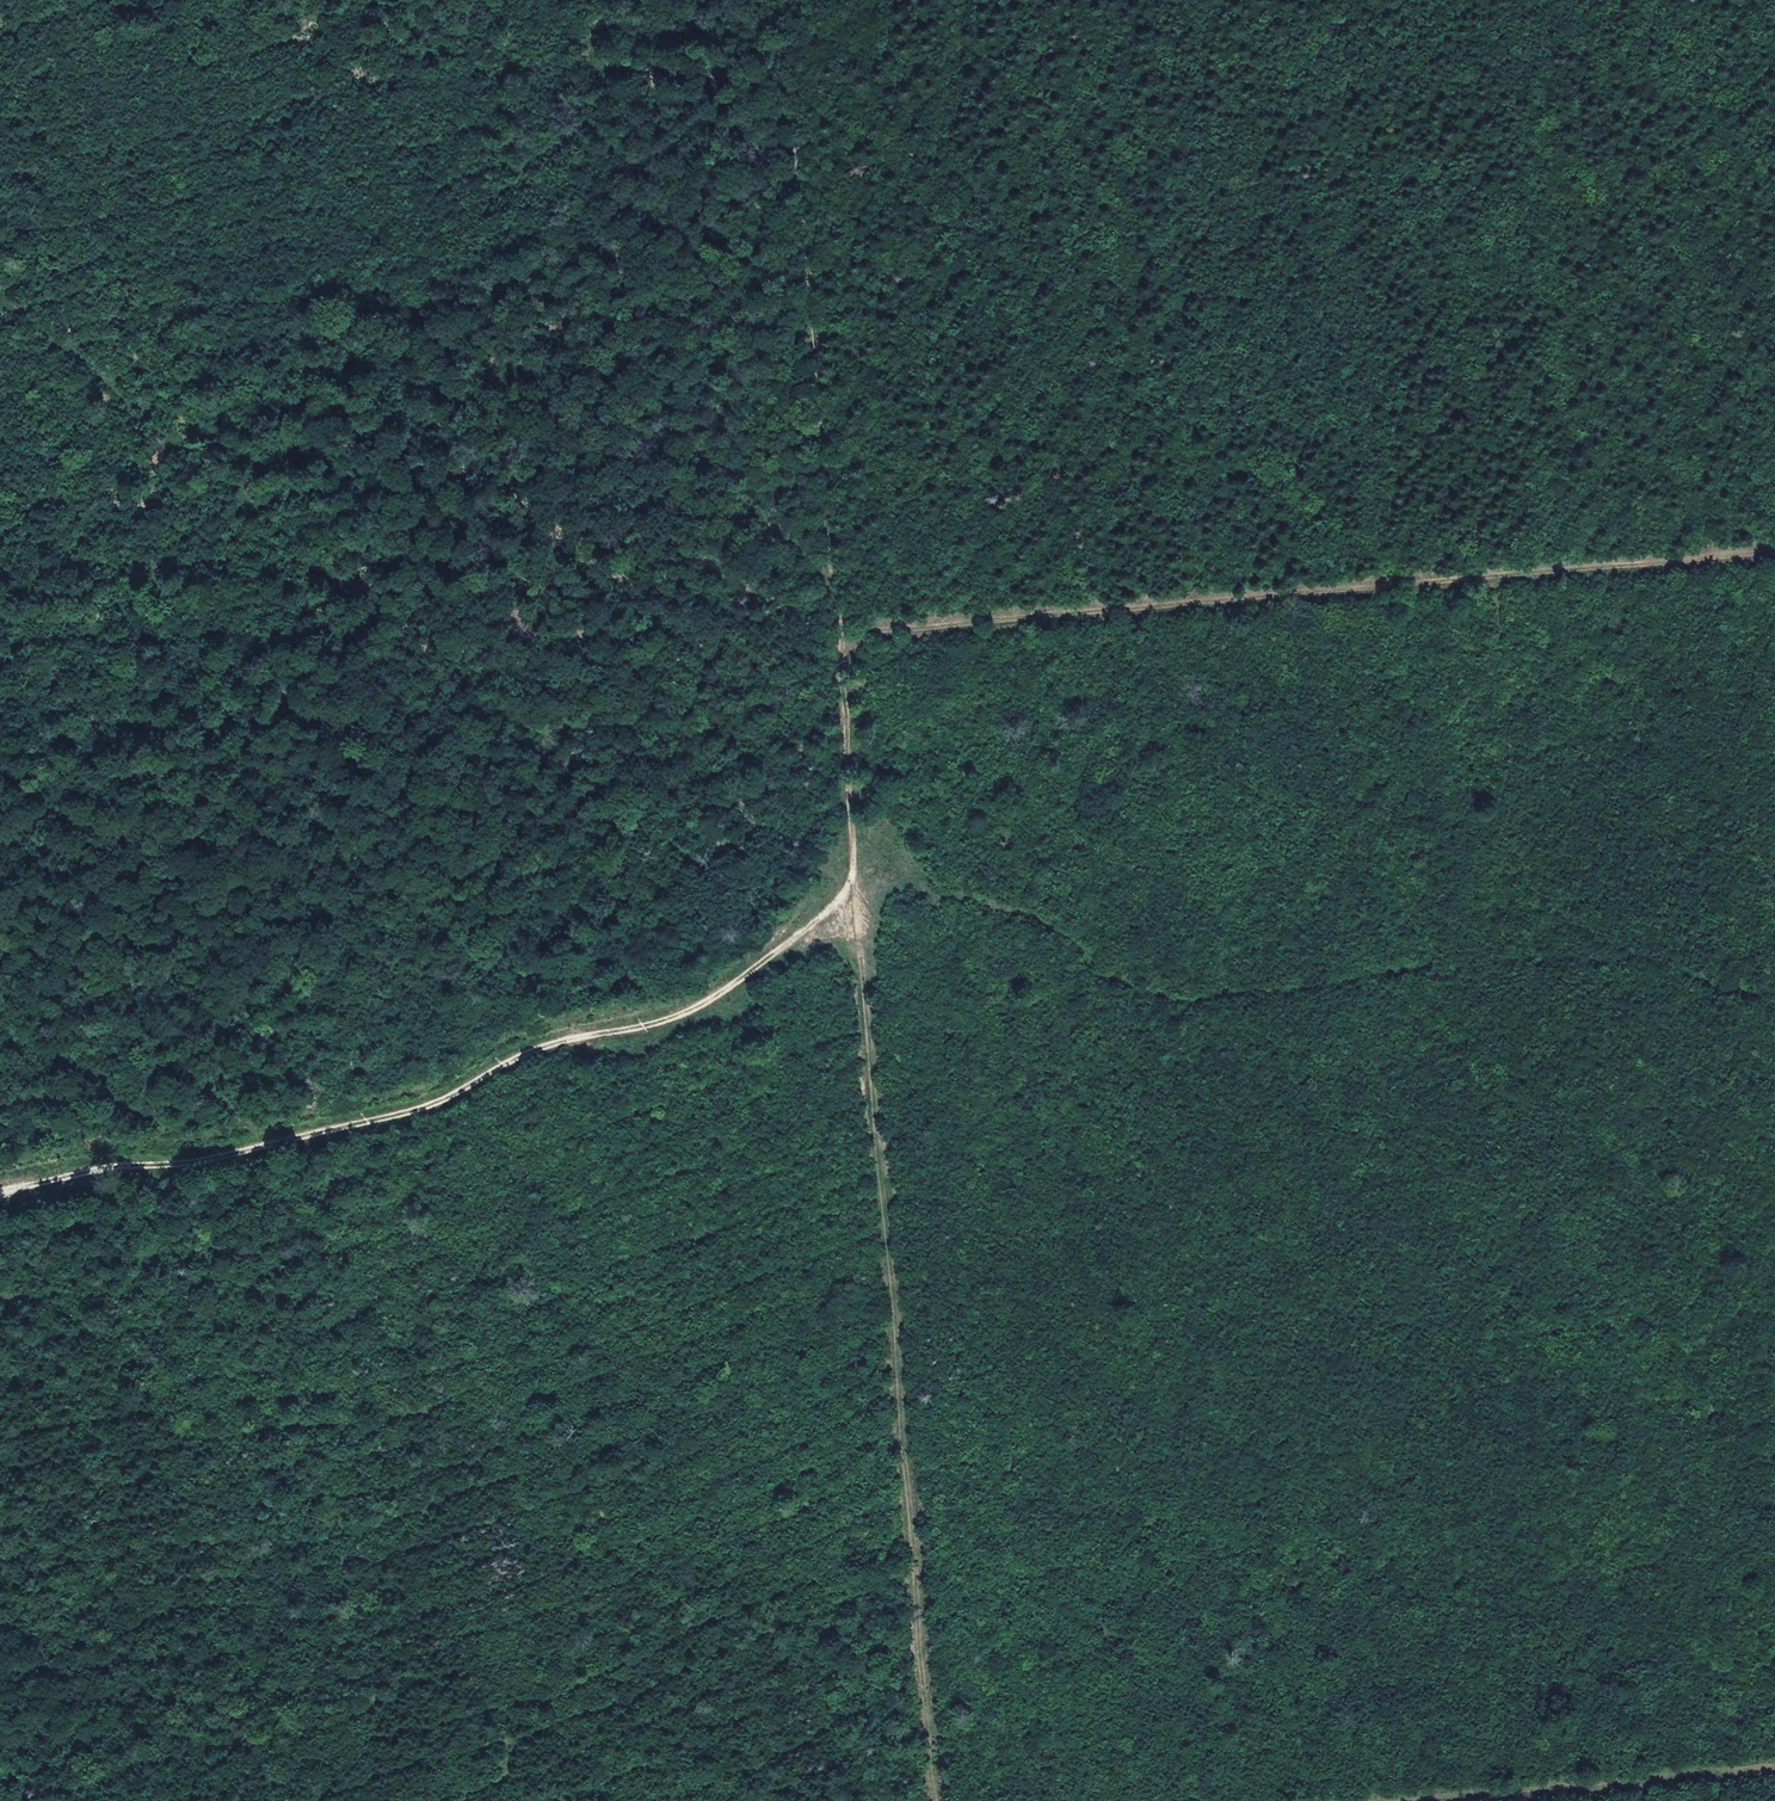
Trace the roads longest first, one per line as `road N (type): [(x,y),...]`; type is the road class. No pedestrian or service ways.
road 1 (track): [(0,1192),(420,1109),(547,1044),(664,1021),(712,1001),(855,889)]
road 2 (track): [(855,889),(835,633)]

